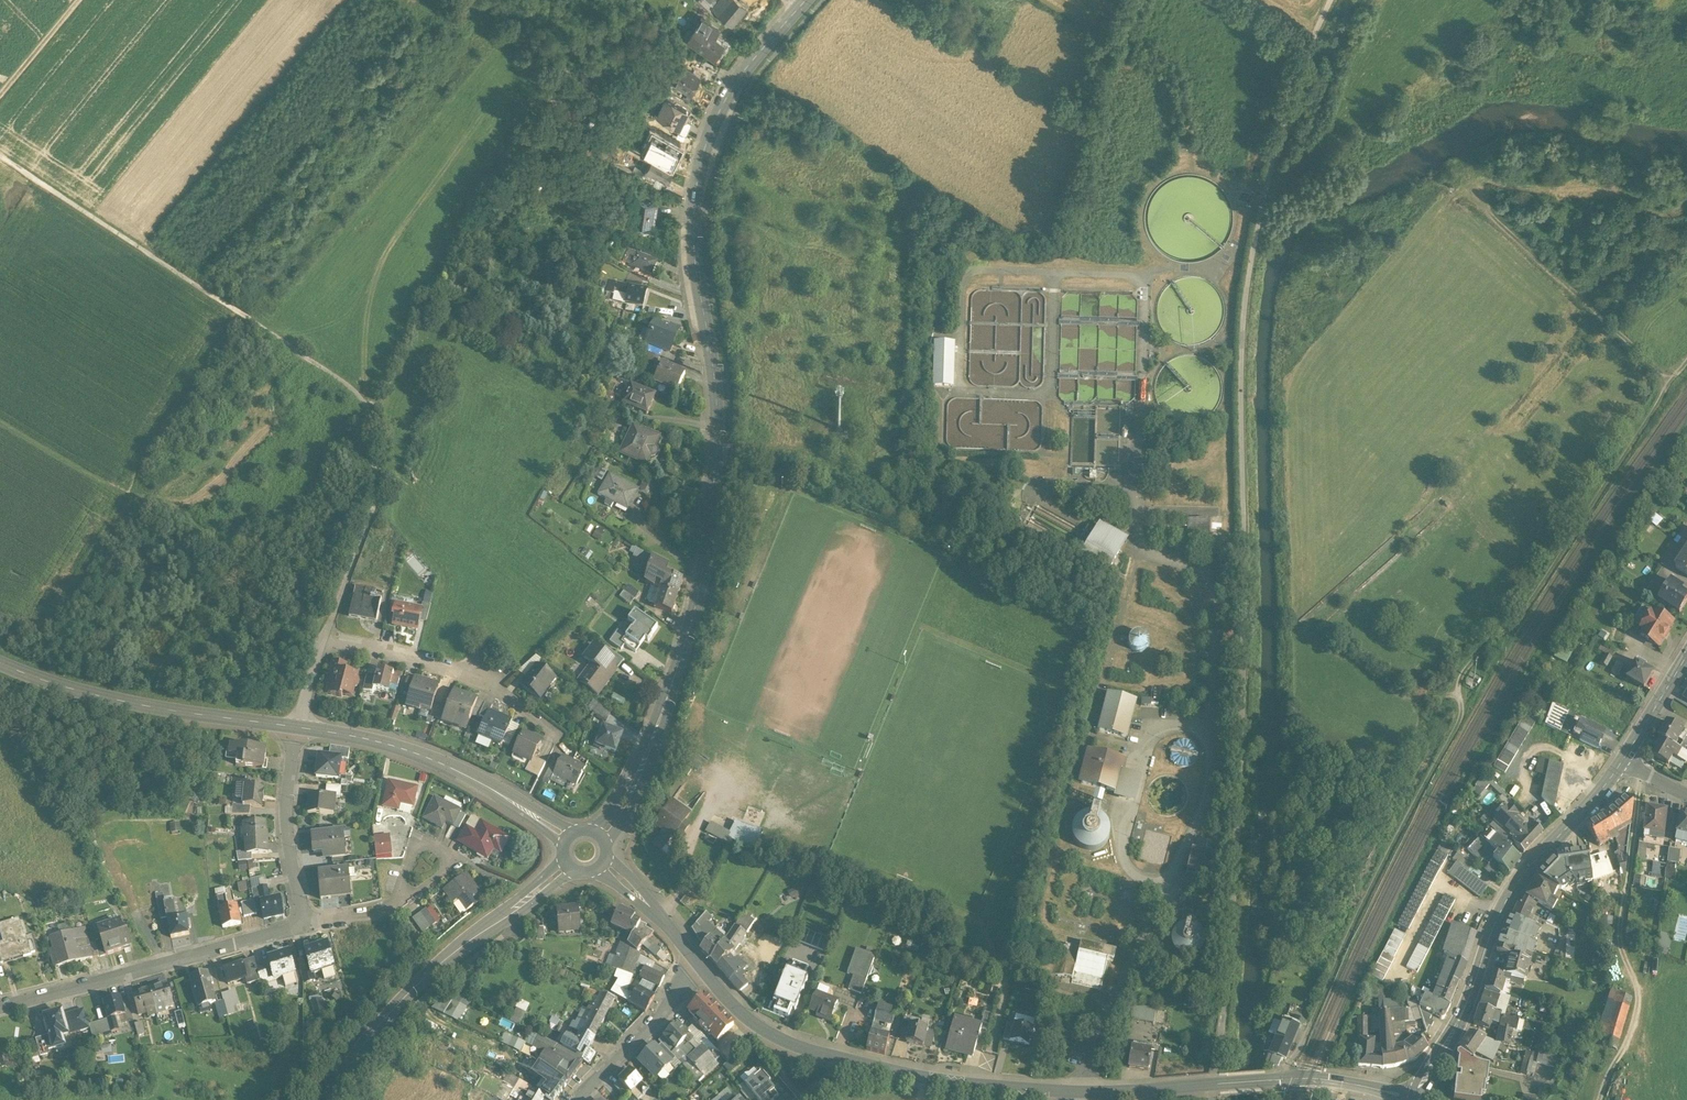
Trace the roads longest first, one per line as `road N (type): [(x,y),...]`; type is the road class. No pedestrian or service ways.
road 1 (track): [(1330,0),(1266,181),(1245,296),(1241,742),(1215,1085)]
road 2 (tertiary): [(809,0),(750,62),(706,144),(695,221),(717,428),(702,572),(667,699),(628,795),(597,837)]
road 3 (track): [(1287,1080),(1367,890),(1458,722),(1460,678),(1522,616),(1686,361)]
road 4 (track): [(344,584),(374,510),(377,451),(368,407),(345,384),(0,159)]
road 5 (track): [(401,0),(547,56),(368,407)]
road 6 (secondary): [(1417,1099),(1458,1024),(1500,914),(1619,768)]
road 7 (track): [(314,607),(0,423)]
road 8 (tertiary): [(326,1099),(388,1011),(451,951),(569,862)]
road 9 (track): [(1648,779),(1618,934),(1639,994),(1596,1099)]
road 10 (tertiary): [(1089,1093),(1300,1080),(1417,1099)]
road 11 (residential): [(306,921),(0,1005)]
road 12 (tertiary): [(0,659),(144,703),(296,725)]
road 13 (track): [(1671,384),(1482,202),(1447,184)]
road 14 (tertiary): [(296,725),(431,757),(569,840)]
road 15 (tertiary): [(844,1062),(972,1086),(1089,1093)]
road 16 (residential): [(306,921),(285,827),(296,725)]
road 17 (residential): [(321,640),(497,690)]
road 18 (residential): [(573,1099),(702,970)]
road 19 (tertiary): [(702,970),(759,1027),(844,1062)]
road 20 (tertiary): [(599,862),(702,970)]
road 21 (secondary): [(1619,768),(1686,658)]
road 22 (residential): [(404,896),(443,873),(449,857),(421,845),(405,876)]
road 23 (track): [(78,0),(0,96)]

